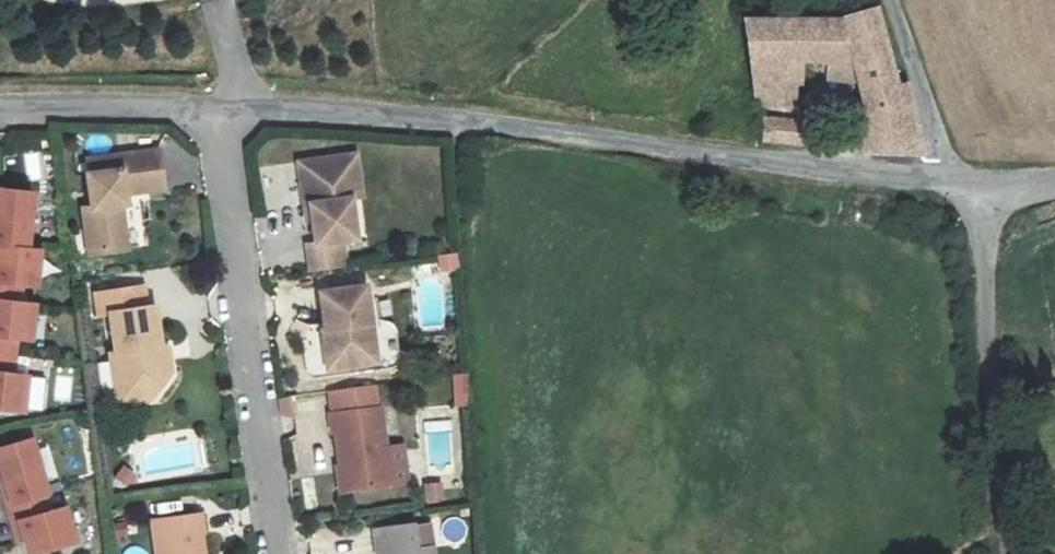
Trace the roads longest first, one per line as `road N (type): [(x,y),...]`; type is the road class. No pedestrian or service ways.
road 1 (unclassified): [(958,182),(549,130),(214,110)]
road 2 (residential): [(214,110),(274,553)]
road 3 (unclassified): [(958,182),(983,224),(987,367),(1008,553)]
road 4 (unclassified): [(214,110),(0,112)]
road 5 (unclassified): [(958,182),(892,0)]

